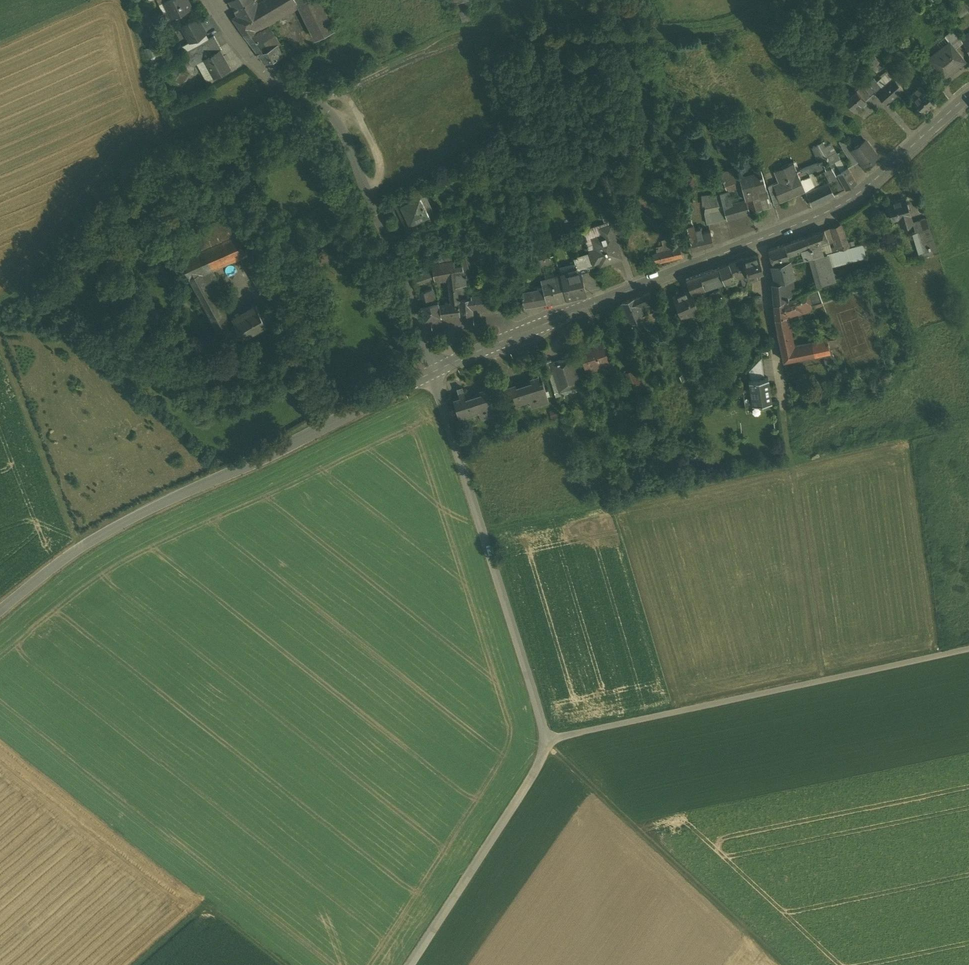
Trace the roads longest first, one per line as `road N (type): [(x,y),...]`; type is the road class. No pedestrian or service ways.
road 1 (secondary): [(437,374),(81,544),(0,611)]
road 2 (track): [(485,530),(968,427)]
road 3 (residential): [(437,374),(411,282),(328,105),(250,59),(211,0)]
road 4 (unclassified): [(550,741),(968,649)]
road 5 (track): [(286,87),(219,127),(137,152),(51,263),(0,304)]
road 6 (track): [(549,748),(786,964)]
road 7 (unclassified): [(550,741),(466,469)]
road 8 (track): [(831,680),(784,412)]
road 9 (unclassified): [(410,964),(550,741)]
road 10 (secondary): [(760,241),(516,338)]
road 11 (secondary): [(968,96),(844,205),(760,241)]
road 12 (track): [(285,964),(205,902),(134,964)]
road 13 (residential): [(760,241),(784,412)]

